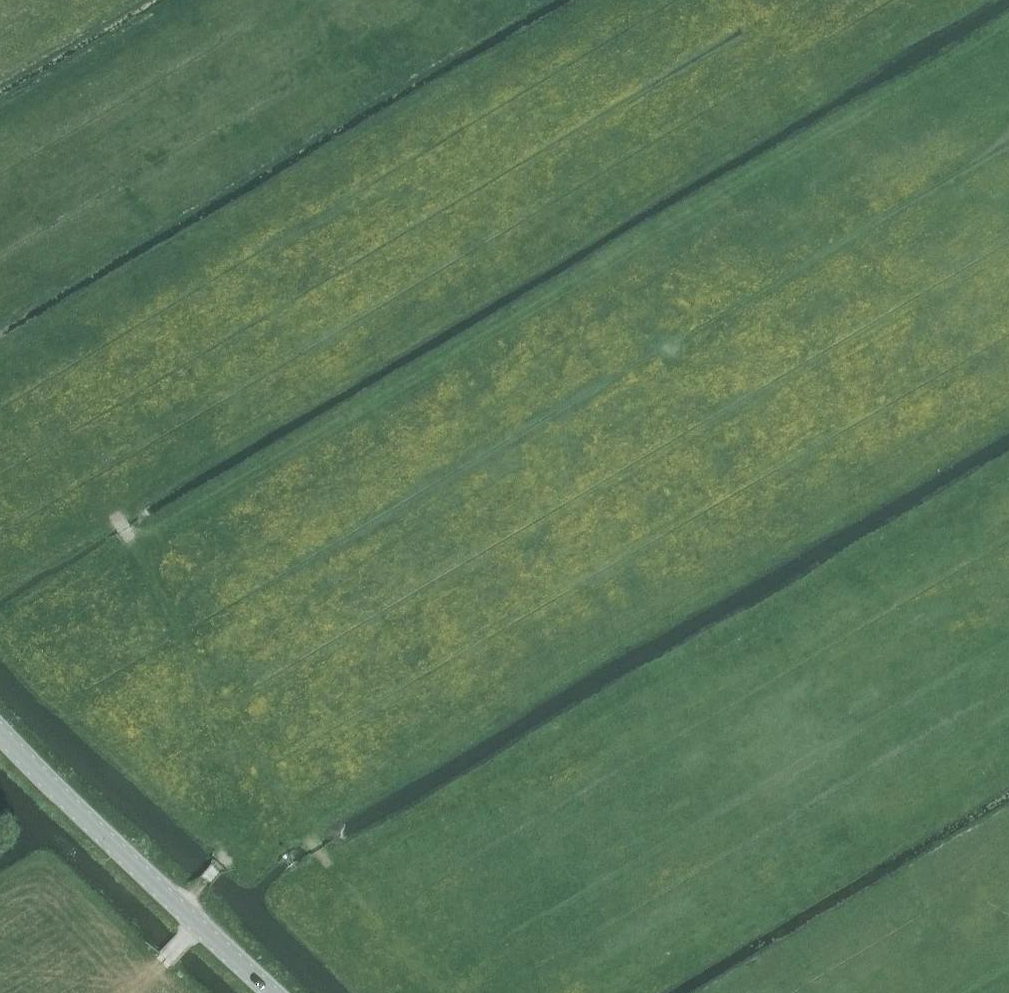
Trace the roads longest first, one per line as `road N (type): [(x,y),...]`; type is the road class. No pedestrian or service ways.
road 1 (tertiary): [(272,992),(143,882),(0,730)]

